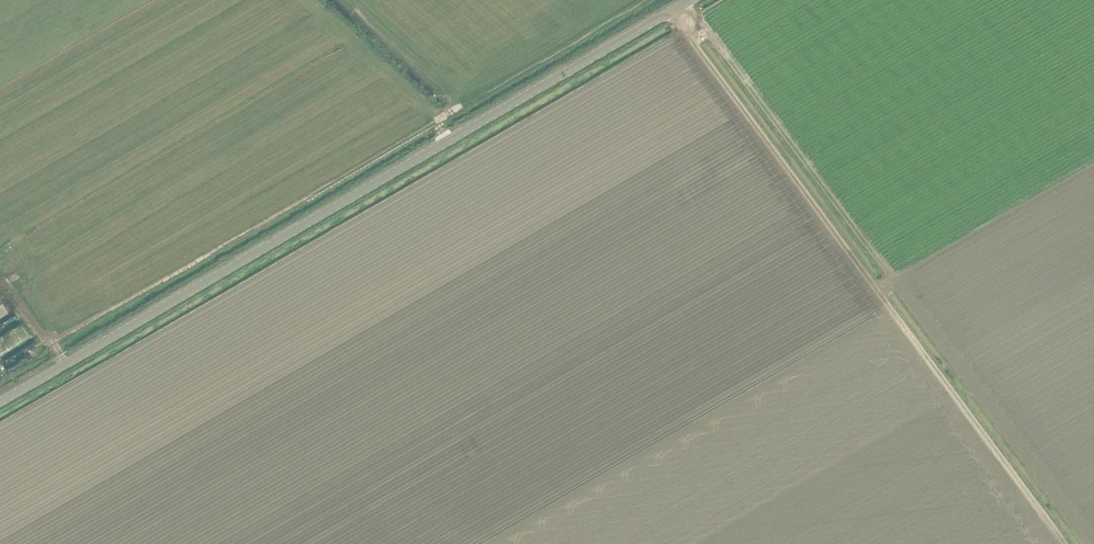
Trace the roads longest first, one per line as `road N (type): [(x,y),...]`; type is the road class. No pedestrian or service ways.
road 1 (unclassified): [(0,403),(691,0)]
road 2 (track): [(433,123),(306,200)]

